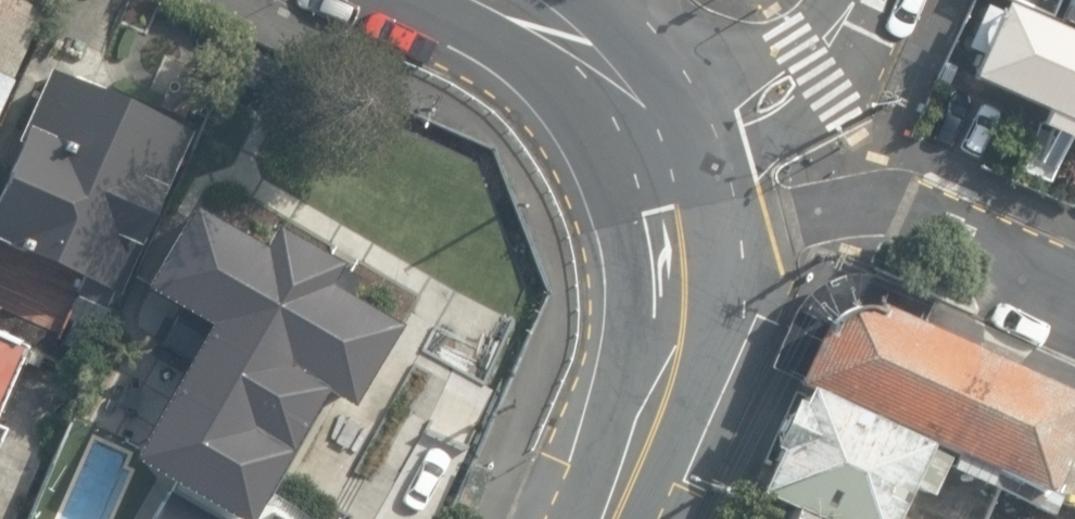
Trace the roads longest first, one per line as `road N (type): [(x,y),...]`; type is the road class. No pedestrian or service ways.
road 1 (residential): [(1074,310),(895,204),(788,212),(654,176)]
road 2 (tertiary): [(654,176),(675,235),(674,325),(655,402),(605,518)]
road 3 (tertiary): [(855,0),(811,62),(654,176)]
road 4 (tertiary): [(505,0),(578,48),(608,84),(654,176)]

